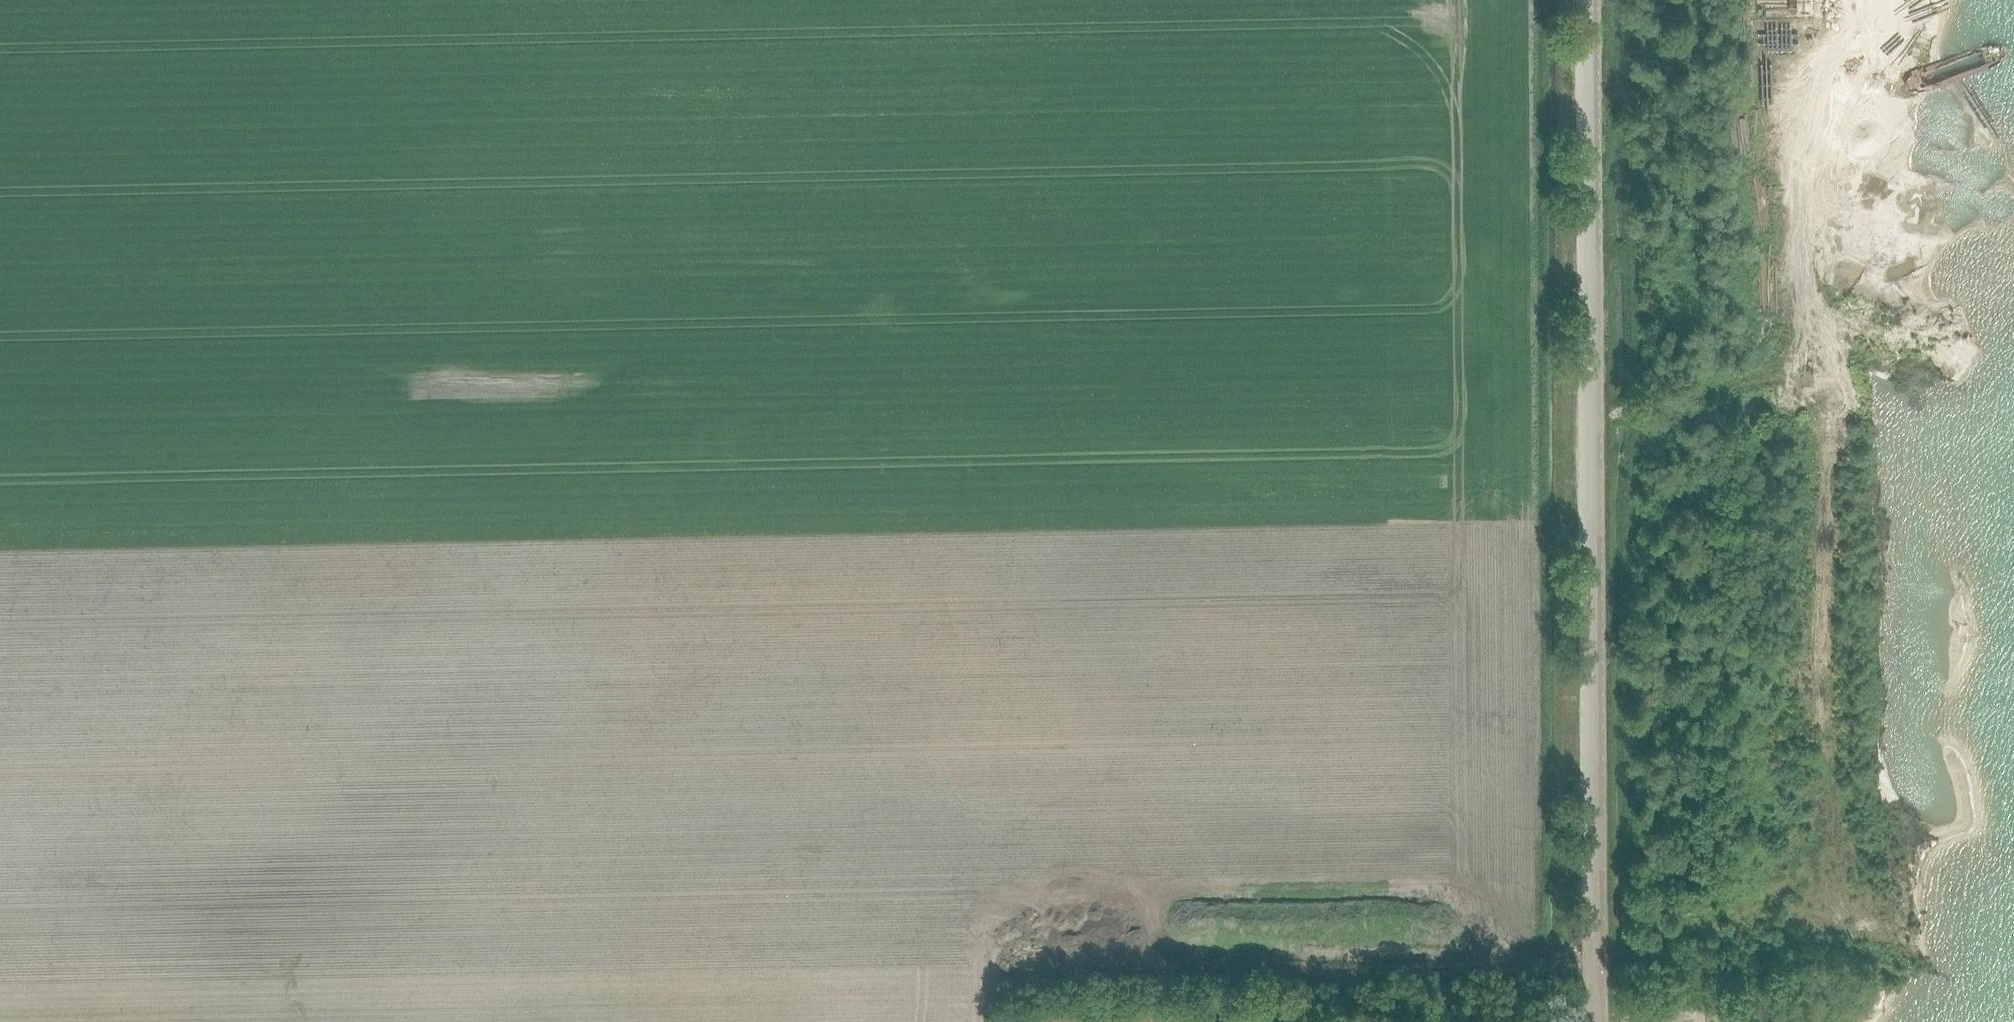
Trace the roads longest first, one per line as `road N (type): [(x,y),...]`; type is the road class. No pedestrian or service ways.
road 1 (unclassified): [(1593,1021),(1586,0)]

